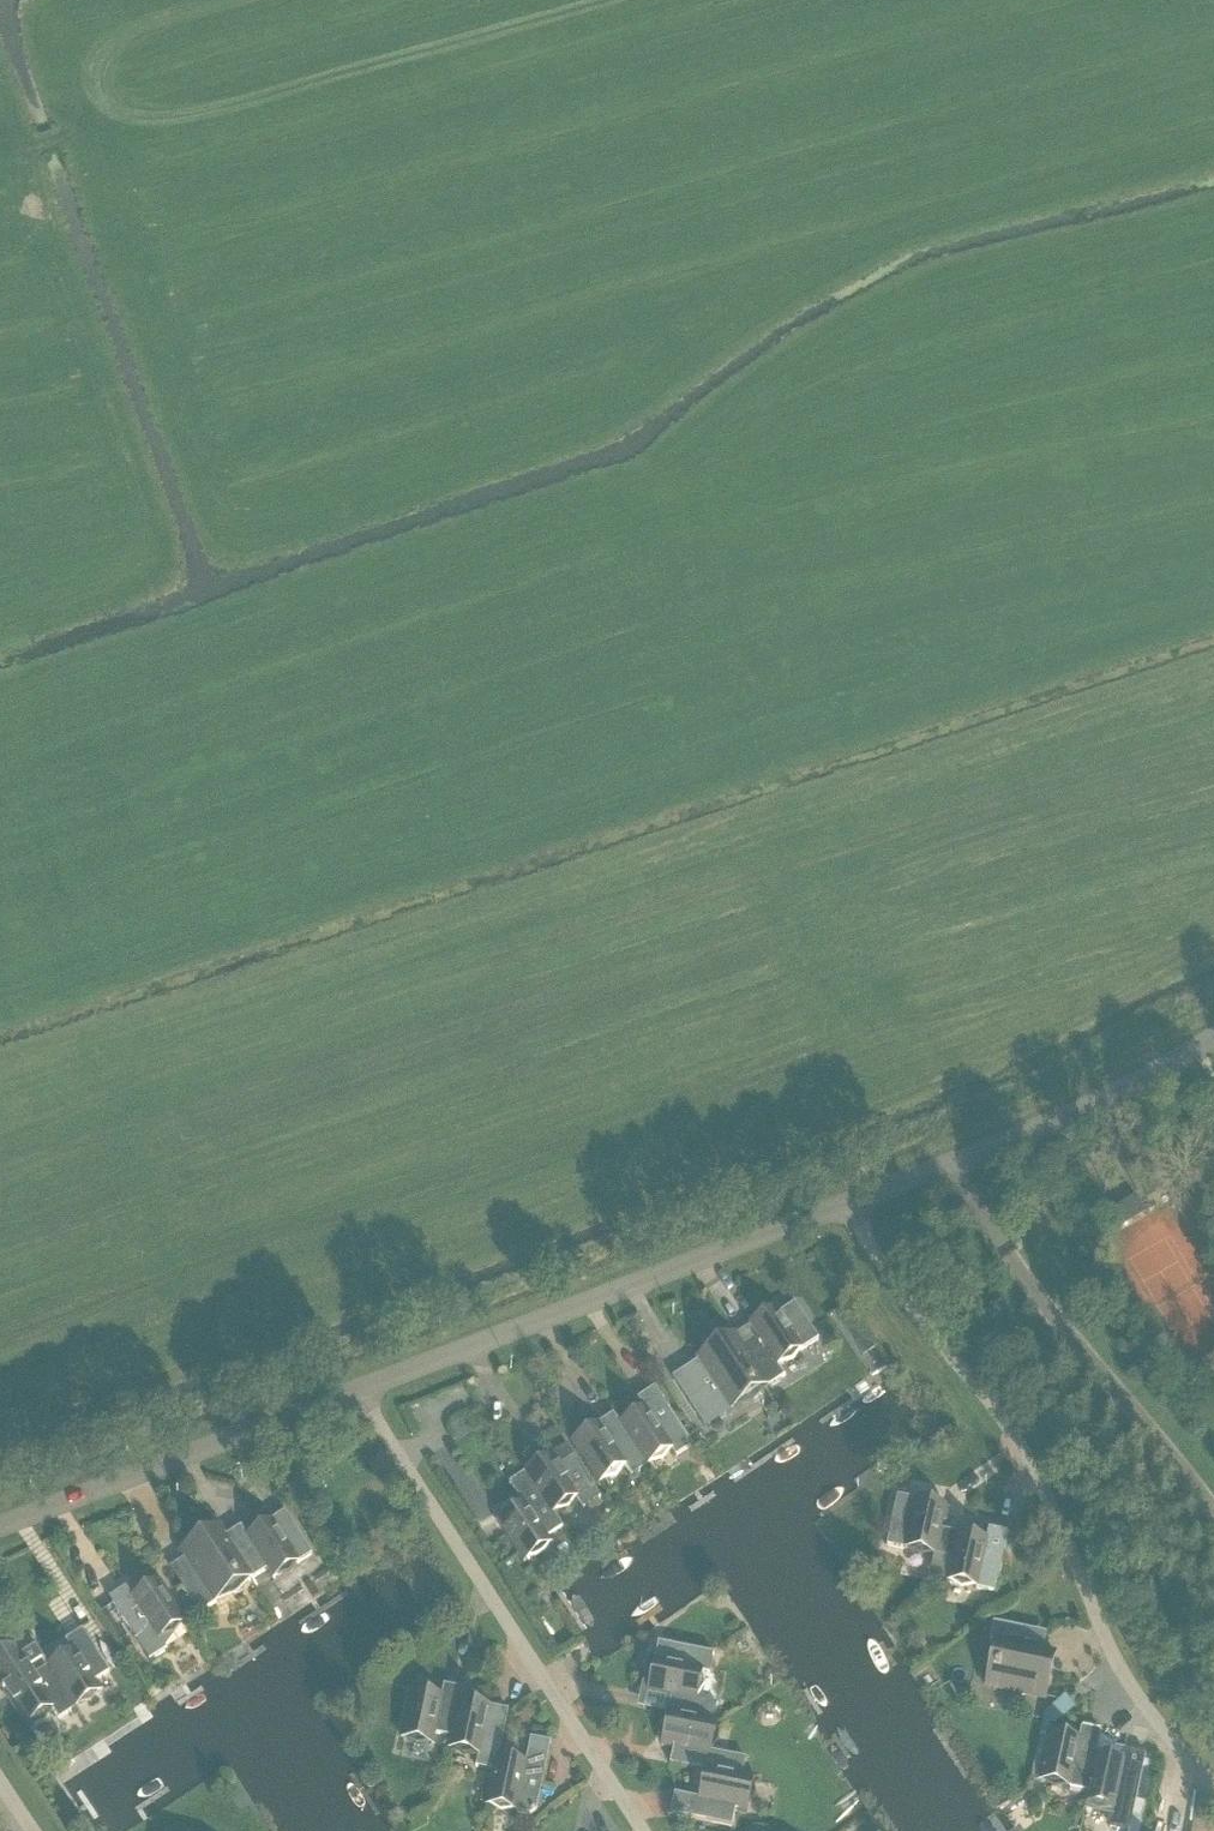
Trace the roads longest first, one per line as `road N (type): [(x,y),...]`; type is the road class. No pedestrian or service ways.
road 1 (residential): [(1213,1789),(1117,1657),(1008,1450),(844,1212)]
road 2 (residential): [(638,1830),(367,1391)]
road 3 (unclassified): [(844,1212),(367,1391)]
road 4 (unclassified): [(1213,1037),(1146,1077),(844,1212)]
road 5 (unclassified): [(367,1391),(0,1527)]

